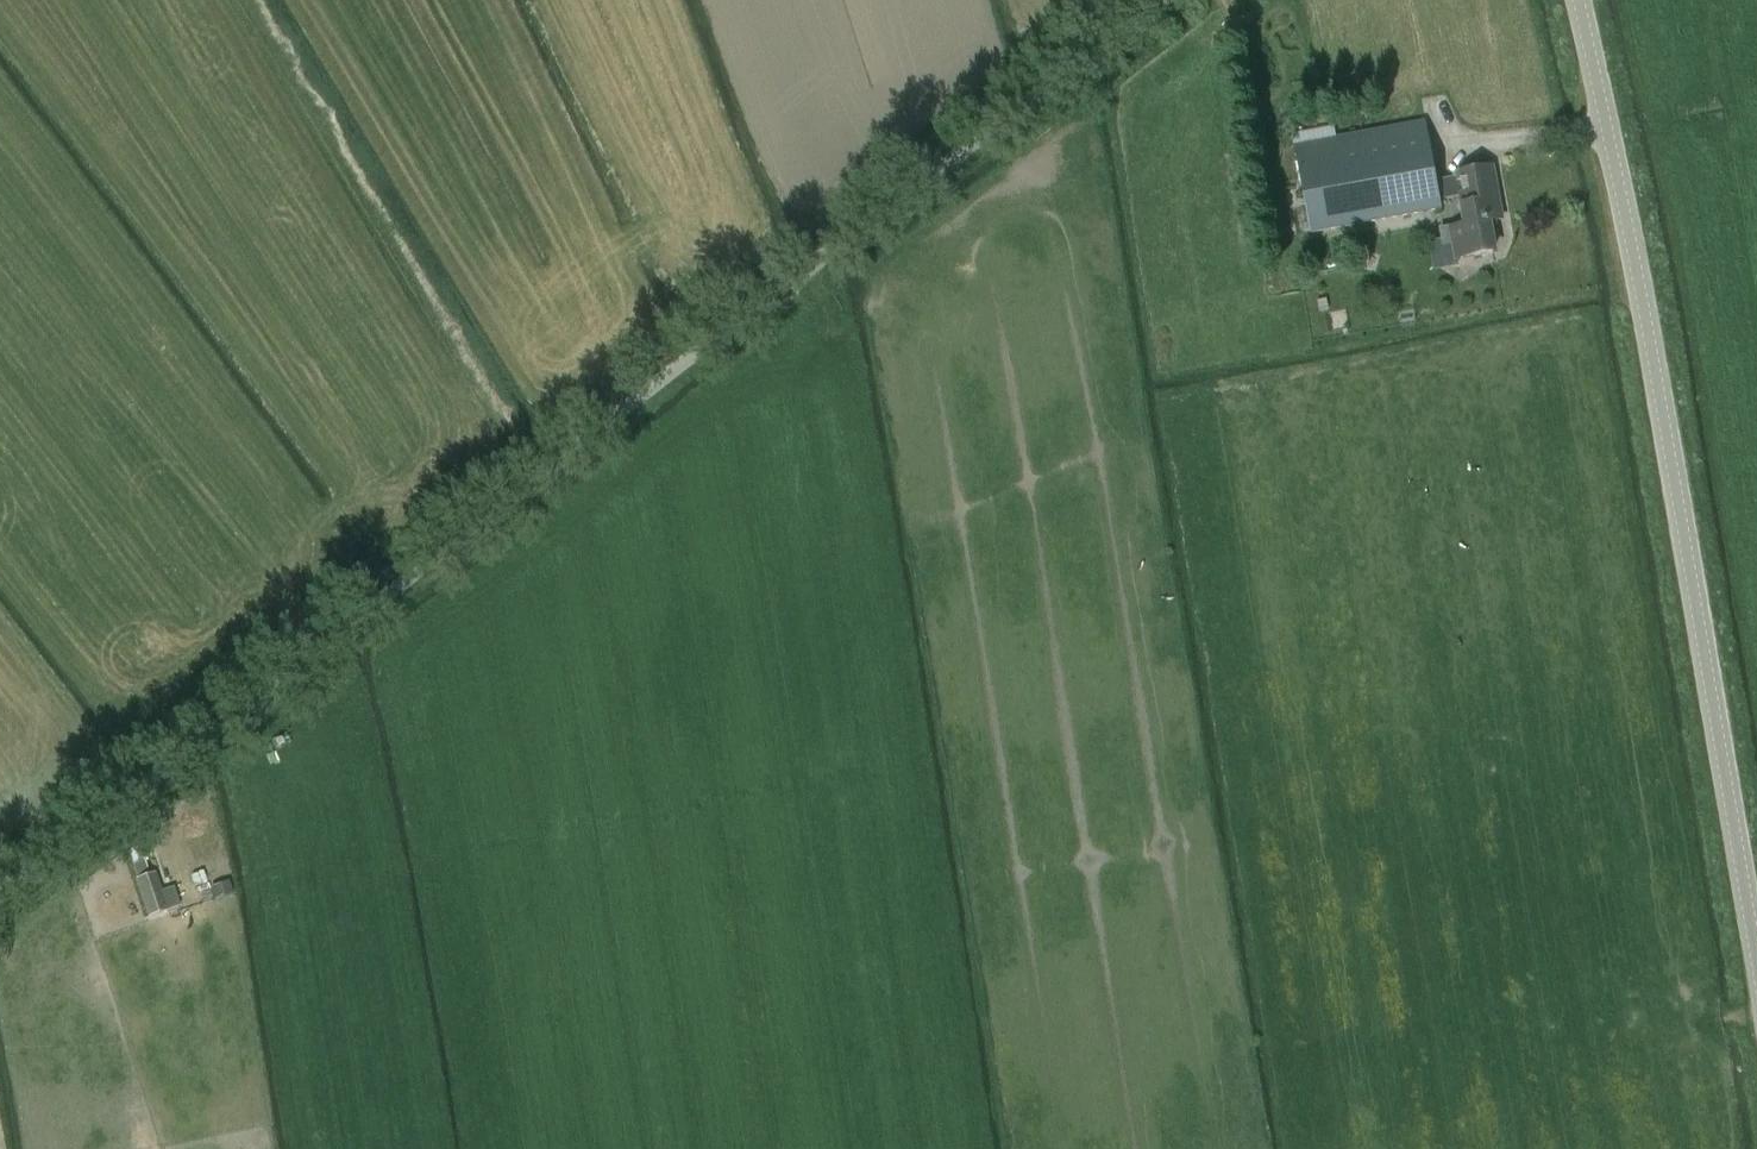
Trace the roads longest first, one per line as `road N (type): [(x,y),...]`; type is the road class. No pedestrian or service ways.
road 1 (unclassified): [(0,903),(1158,0)]
road 2 (unclassified): [(1756,961),(1655,366),(1579,0)]

